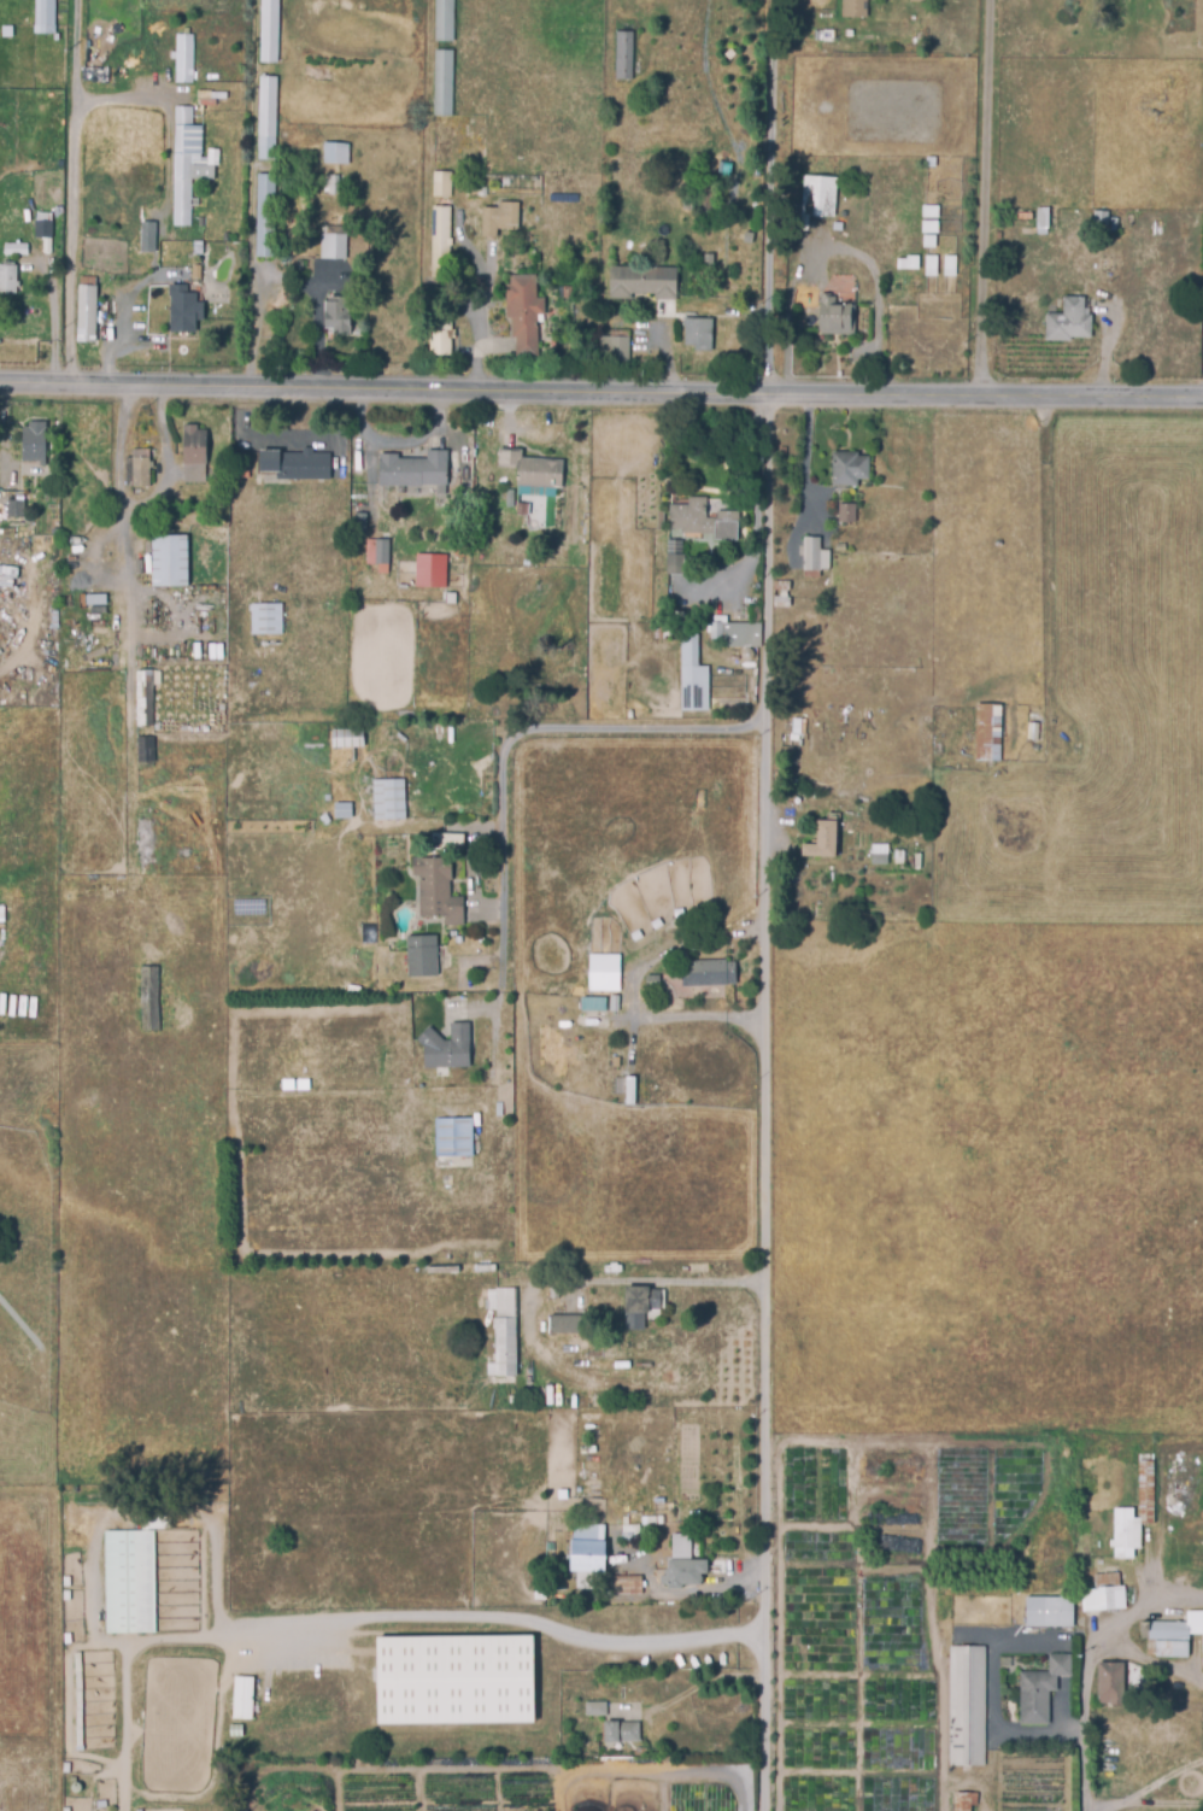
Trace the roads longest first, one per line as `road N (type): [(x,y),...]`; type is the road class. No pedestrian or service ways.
road 1 (residential): [(761,1810),(767,395)]
road 2 (tertiary): [(1202,396),(0,381)]
road 3 (residential): [(974,395),(986,0)]
road 4 (residential): [(777,394),(777,0)]
road 5 (residential): [(1080,1810),(1080,1620)]

